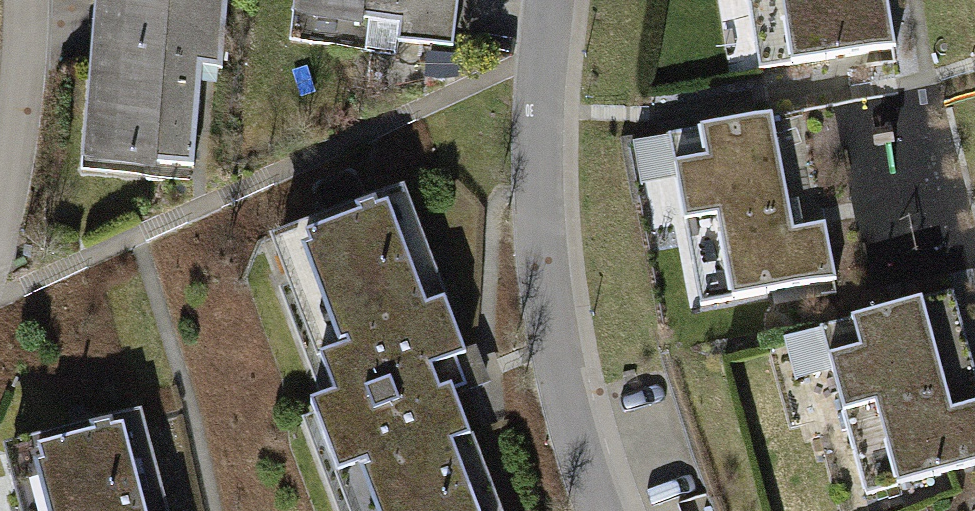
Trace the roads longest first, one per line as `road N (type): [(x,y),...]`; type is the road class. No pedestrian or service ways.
road 1 (residential): [(602,510),(567,405),(539,251),(548,0)]
road 2 (residential): [(30,0),(0,215)]

